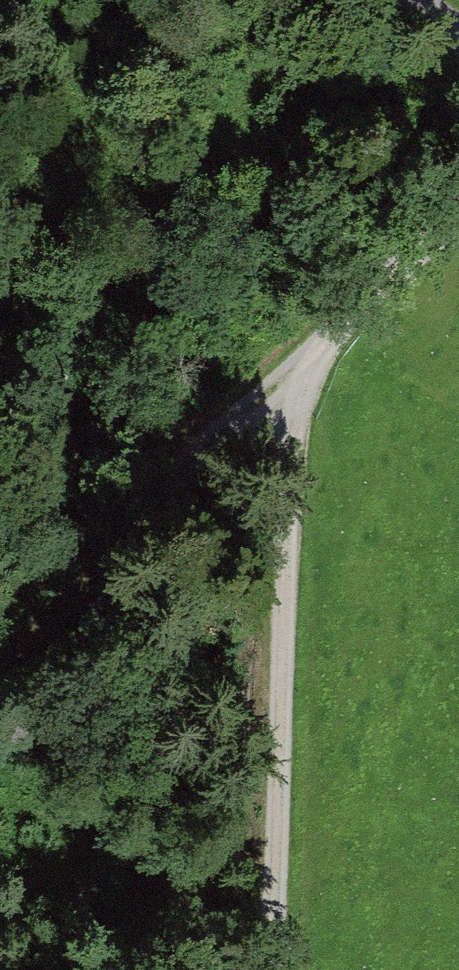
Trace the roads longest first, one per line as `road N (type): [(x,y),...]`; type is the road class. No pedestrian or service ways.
road 1 (track): [(325,351),(297,450),(284,565),(275,969)]
road 2 (track): [(0,647),(325,351)]
road 3 (track): [(458,221),(325,351)]

